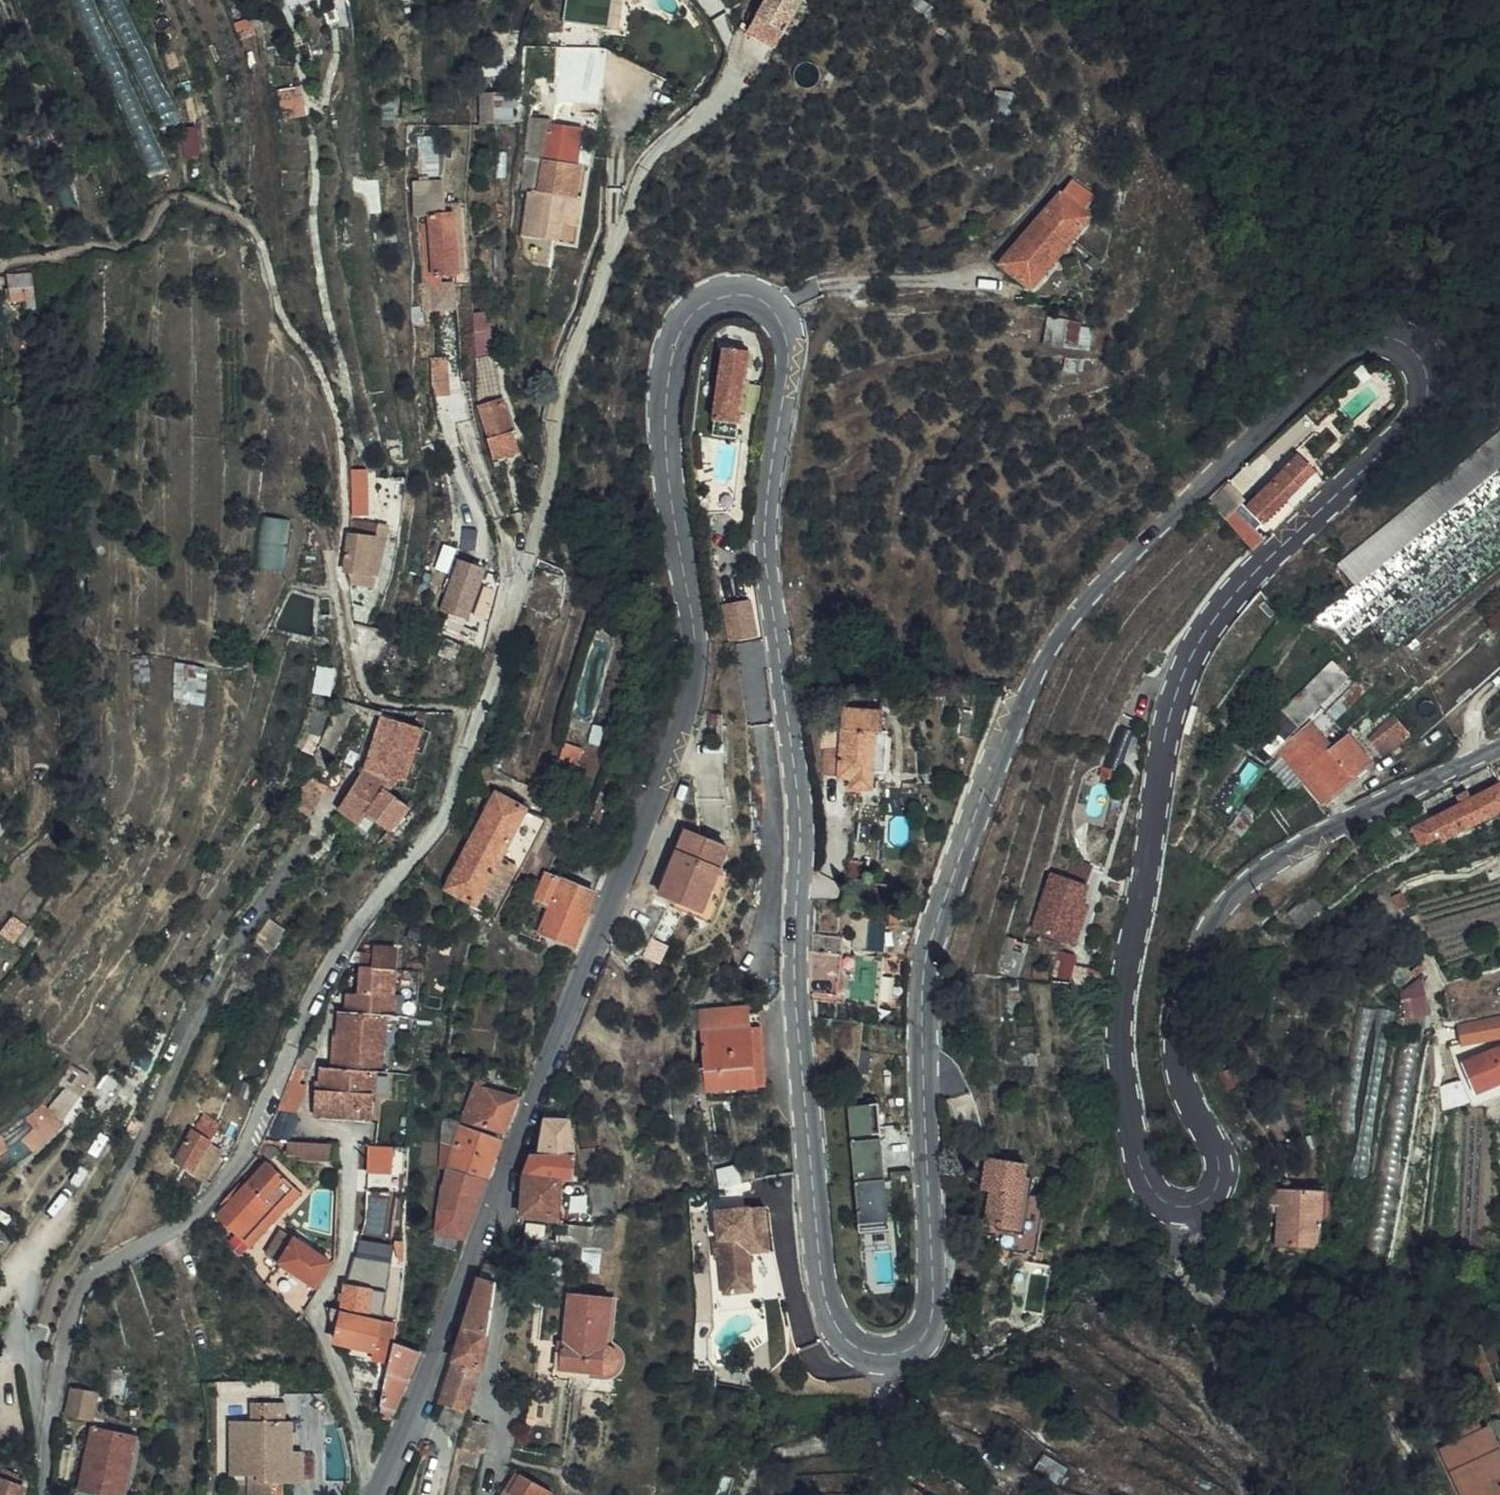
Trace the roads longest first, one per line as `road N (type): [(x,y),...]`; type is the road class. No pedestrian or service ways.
road 1 (tertiary): [(375,1494),(673,759),(695,648),(666,490),(664,384),(680,331),(704,303),(750,294),(772,306),(786,326),(791,373),(763,534),(797,798),(794,996),(823,1269),(845,1336),(872,1355),(909,1352),(930,1325),(919,1023),(932,934),(1010,726),(1040,669),(1102,584),(1360,351),(1389,342),(1414,352),(1428,375),(1426,397),(1229,609),(1173,695),(1122,980),(1121,1038),(1134,1124),(1155,1192),(1192,1208),(1208,1198),(1224,1165),(1220,1142),(1193,1097),(1179,1035),(1195,951),(1222,912),(1249,881),(1499,750)]
road 2 (residential): [(738,51),(733,82),(638,175),(562,387),(550,481),(439,823),(379,897),(228,1176),(186,1218),(83,1288),(56,1407),(49,1494)]
road 3 (track): [(1192,1208),(1195,1286),(1250,1330),(1328,1353),(1388,1397),(1434,1494)]

